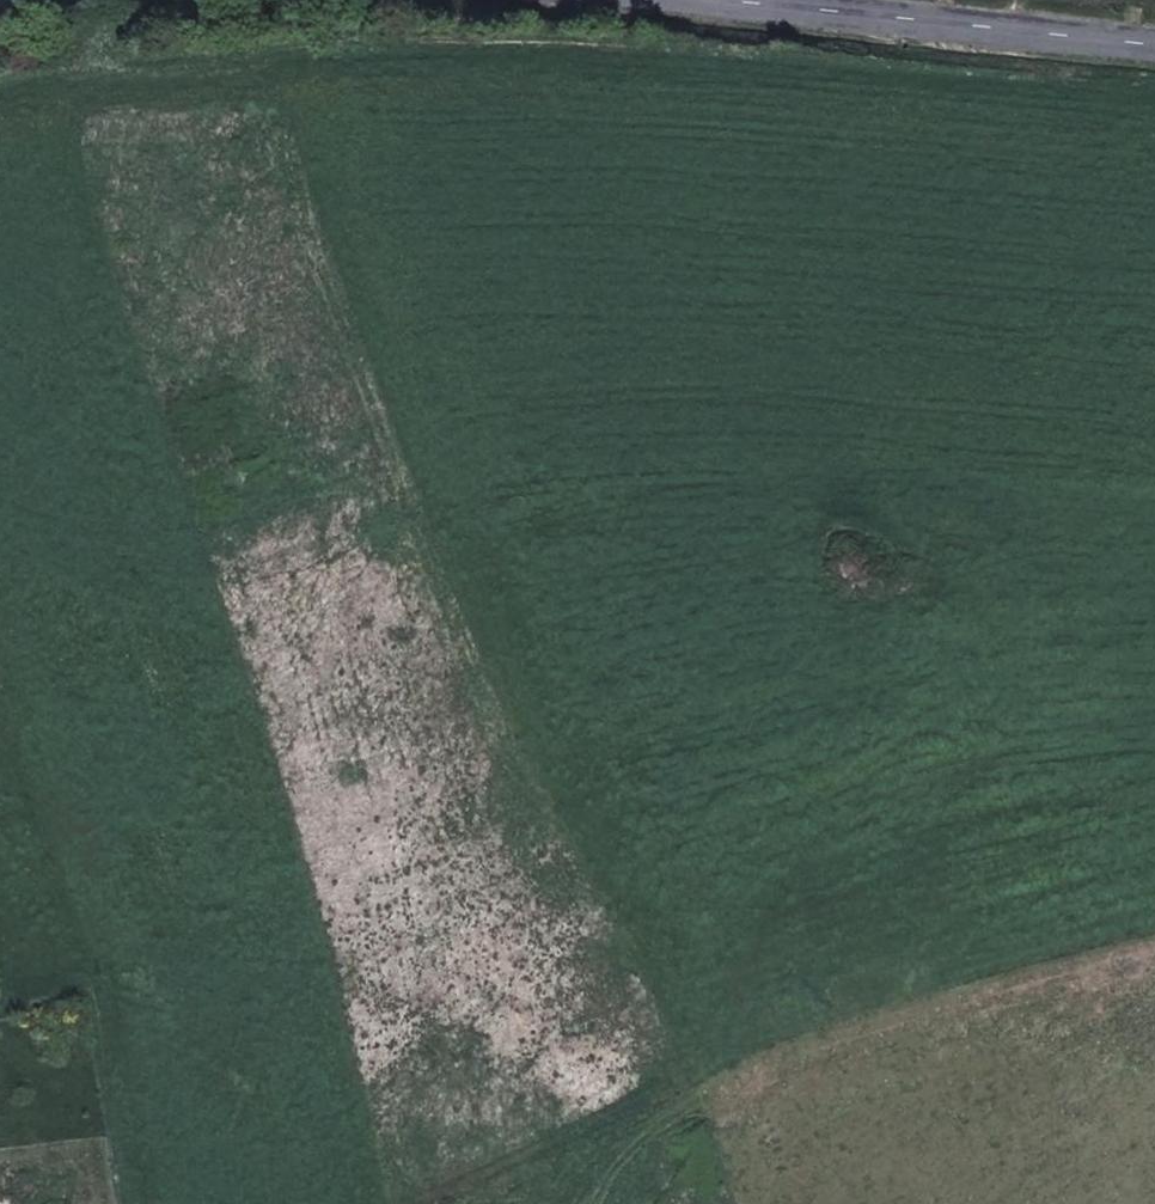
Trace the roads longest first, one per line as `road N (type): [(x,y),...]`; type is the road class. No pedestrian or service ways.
road 1 (tertiary): [(716,0),(1154,45)]

